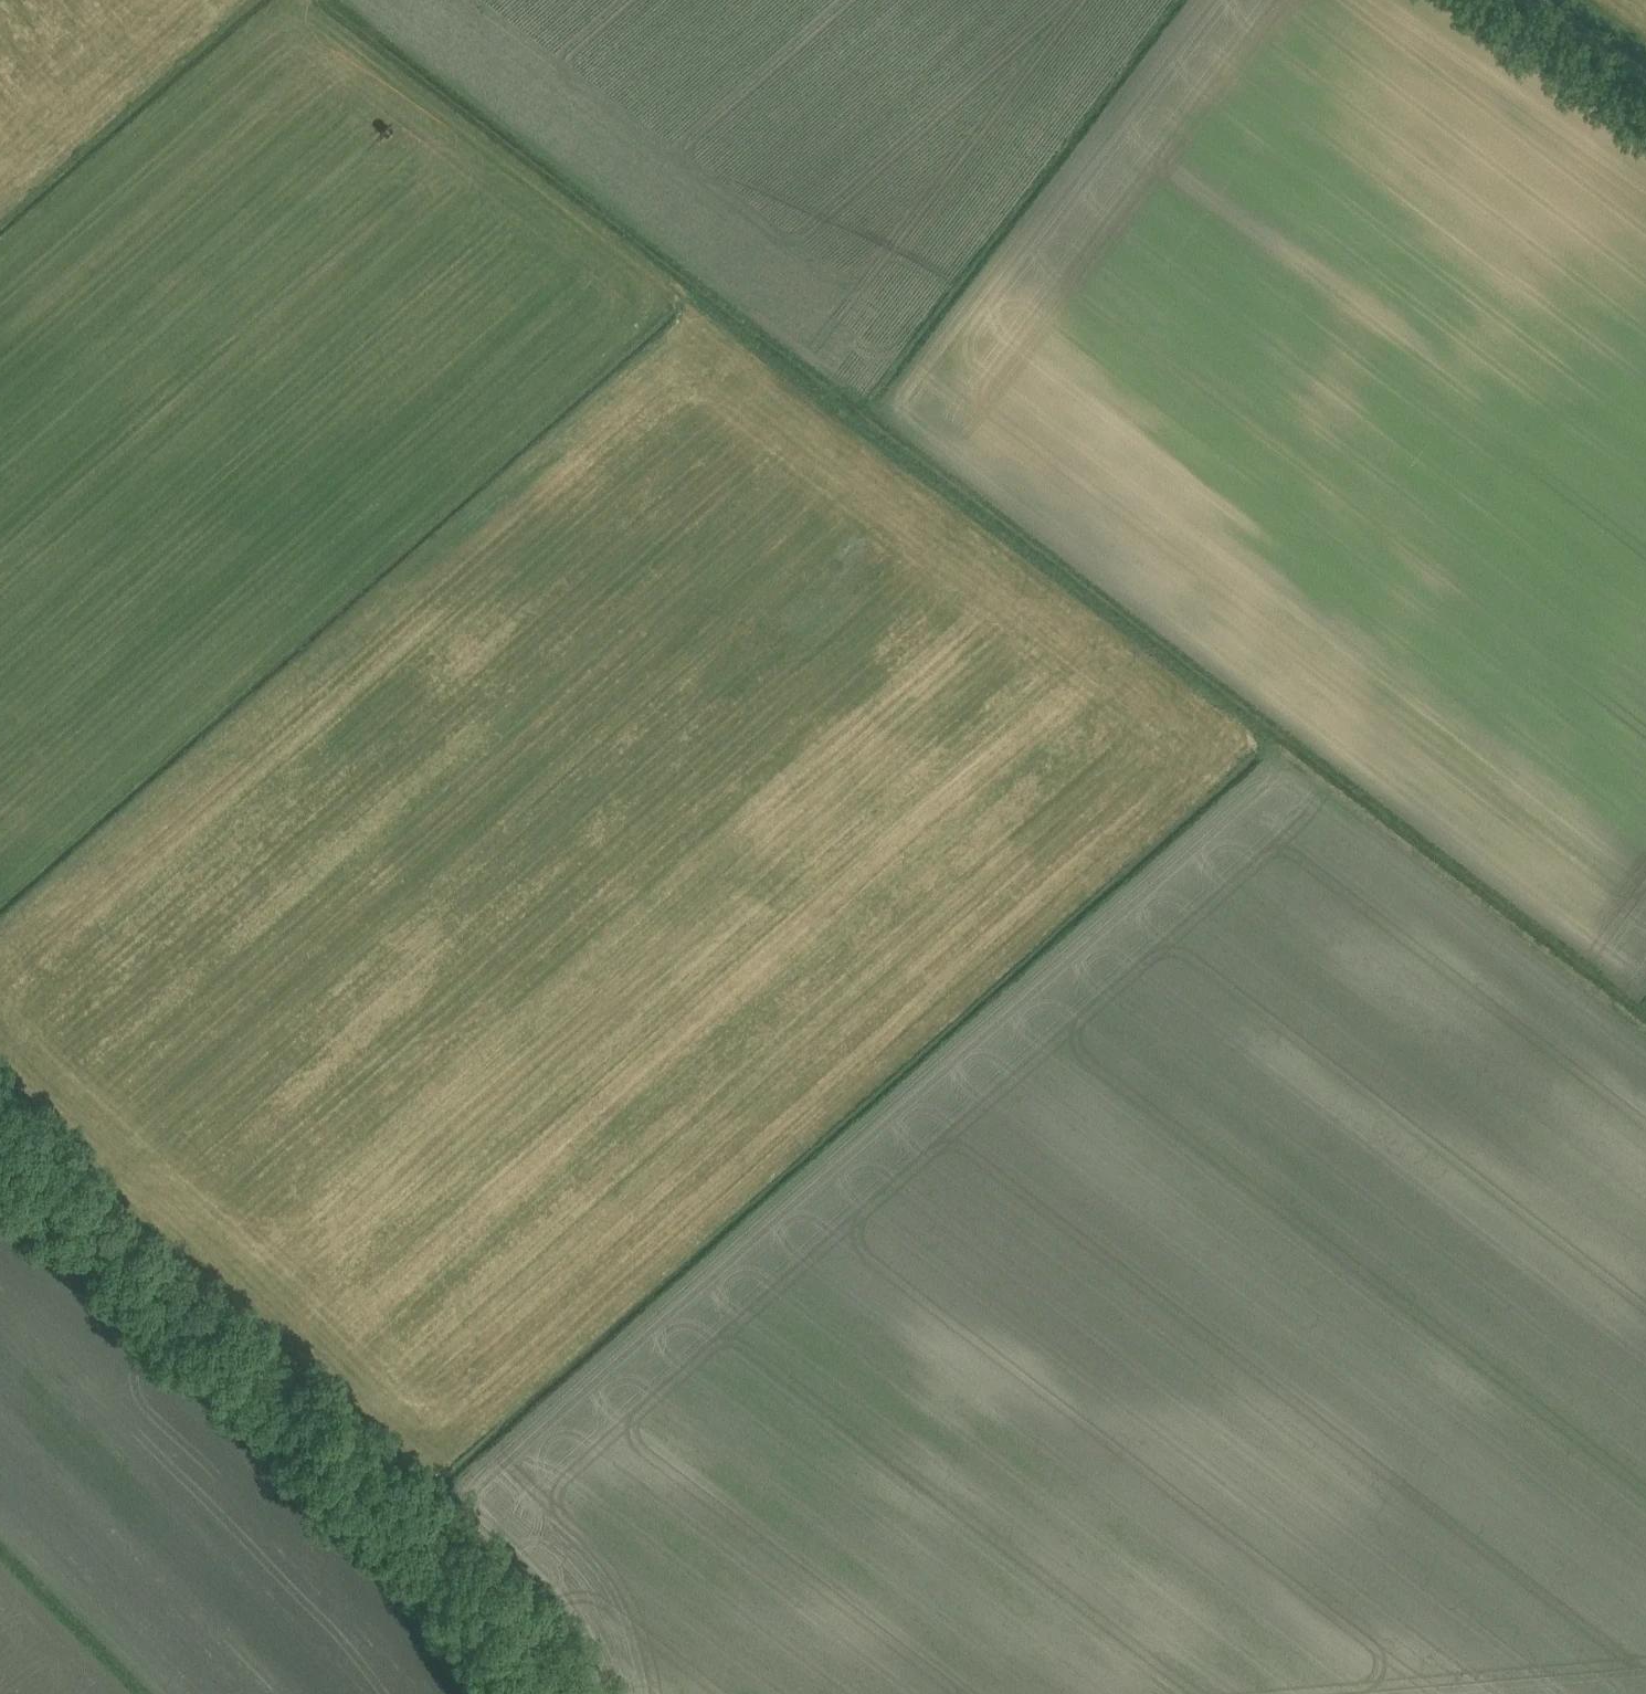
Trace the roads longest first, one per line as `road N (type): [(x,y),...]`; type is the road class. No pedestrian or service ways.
road 1 (unclassified): [(546,1693),(501,1609),(0,1136)]
road 2 (unclassified): [(1645,76),(1538,0)]

